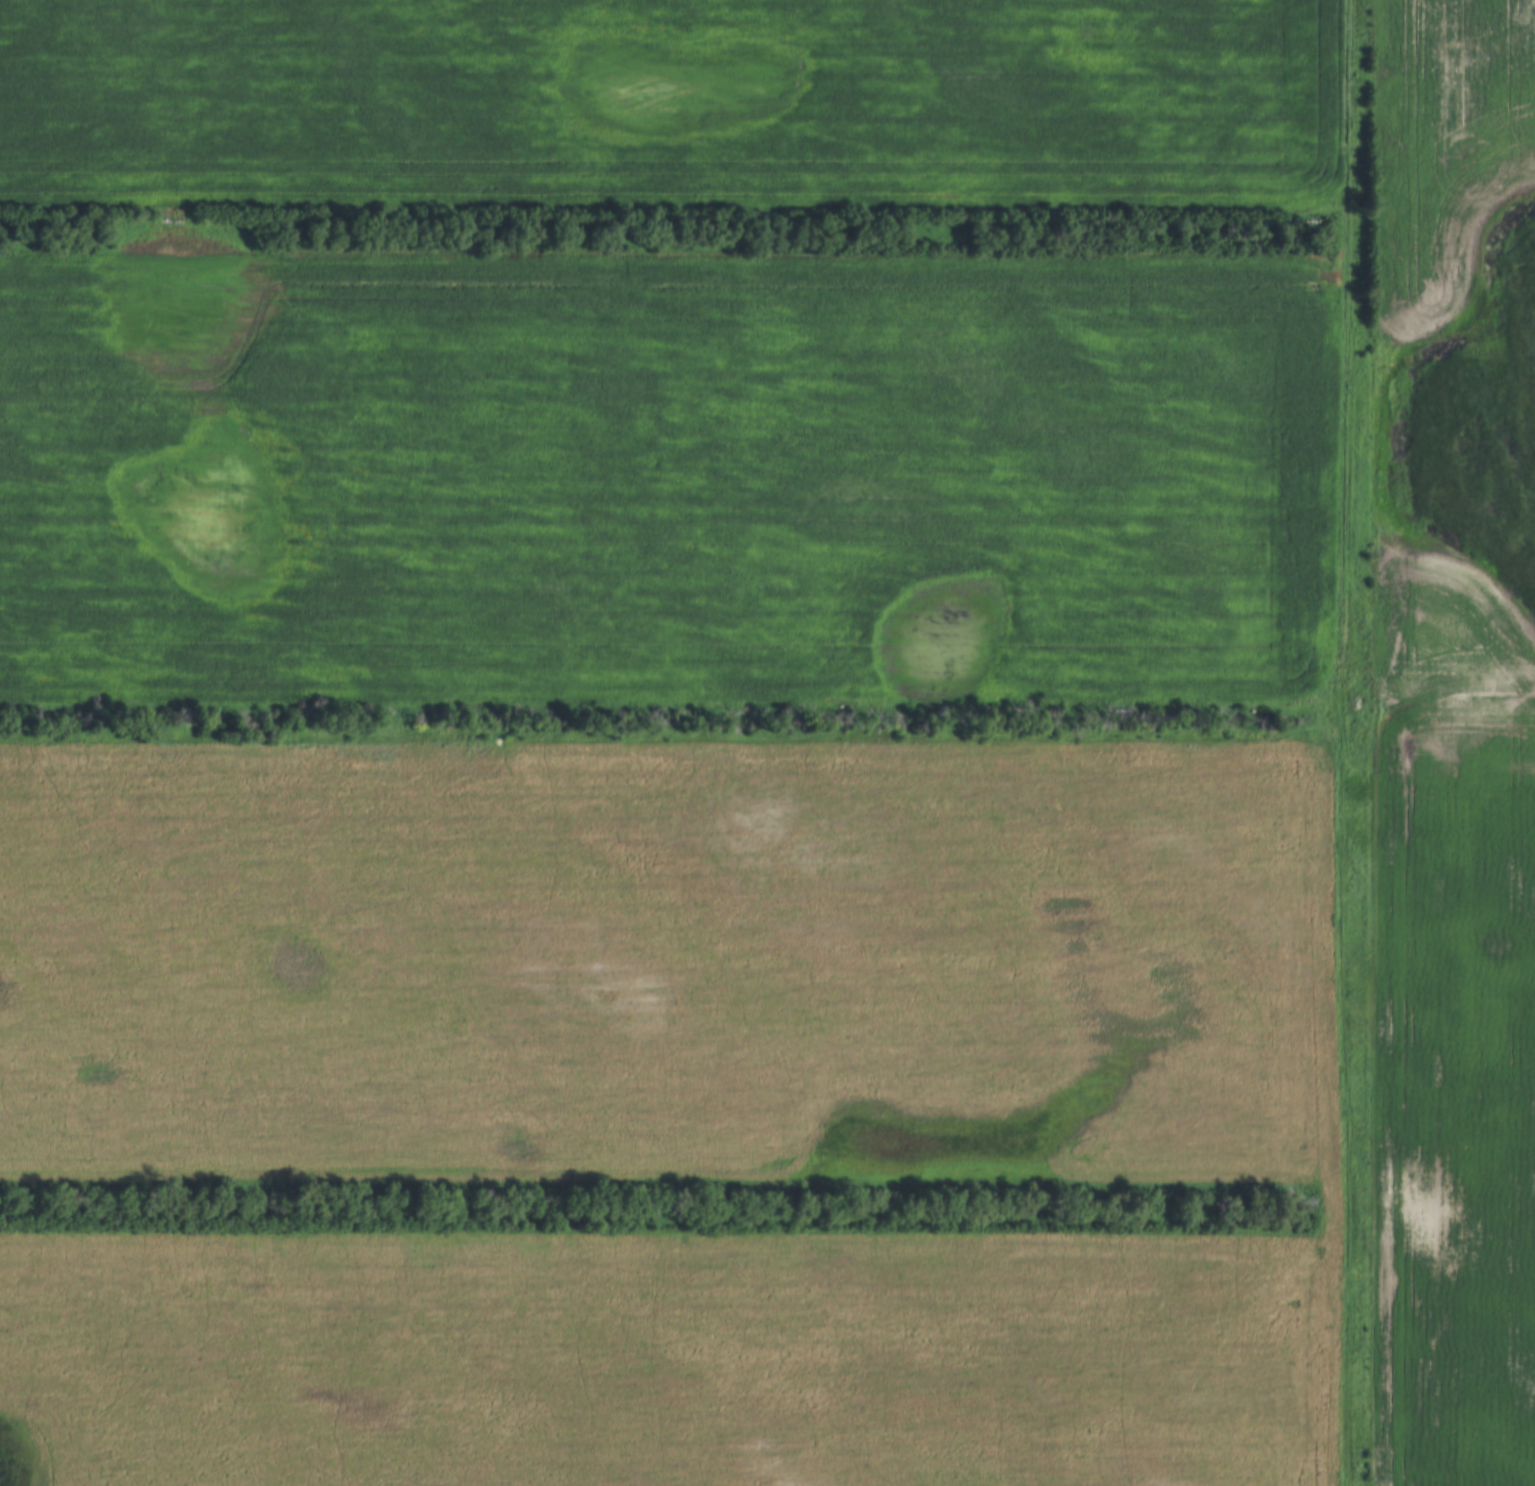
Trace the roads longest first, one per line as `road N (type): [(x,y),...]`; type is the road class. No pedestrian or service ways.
road 1 (track): [(1347,1485),(1354,0)]

